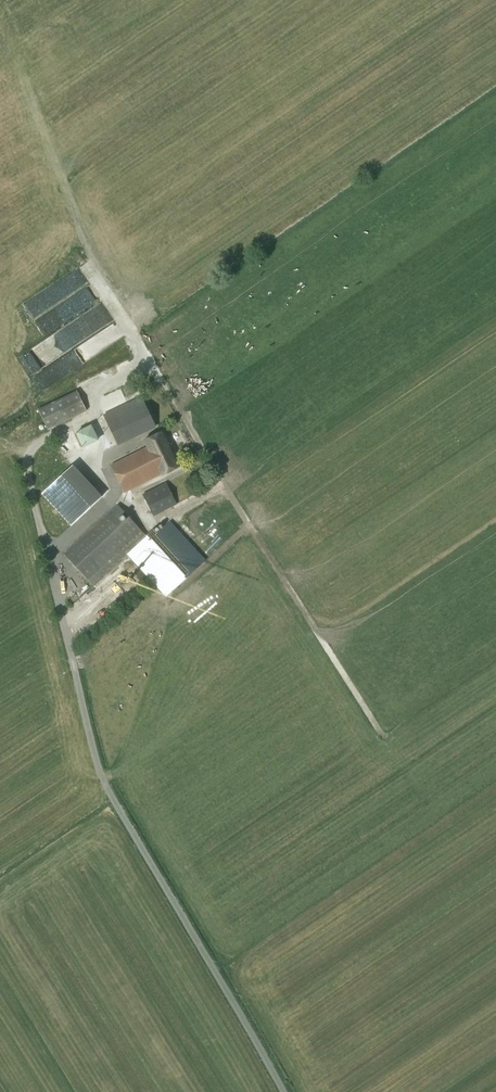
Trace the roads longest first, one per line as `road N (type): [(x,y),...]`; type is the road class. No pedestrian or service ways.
road 1 (track): [(381,734),(223,484),(94,258),(24,78)]
road 2 (unclassified): [(283,1091),(113,800),(68,644)]

